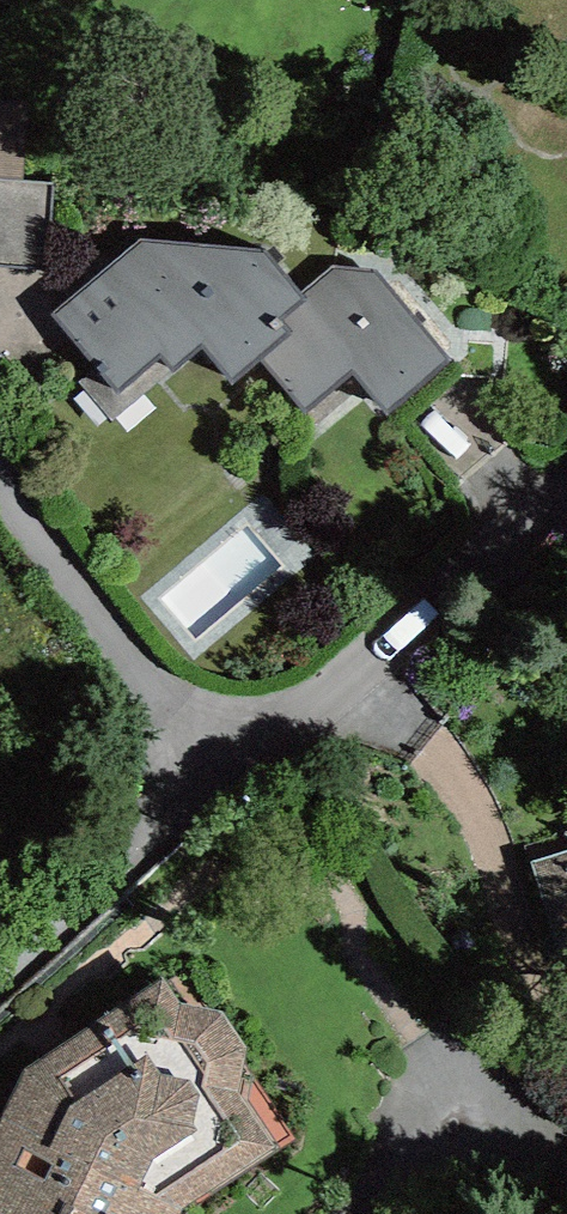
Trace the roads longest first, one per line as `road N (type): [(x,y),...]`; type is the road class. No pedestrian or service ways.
road 1 (residential): [(566,492),(233,769)]
road 2 (residential): [(0,502),(233,769)]

